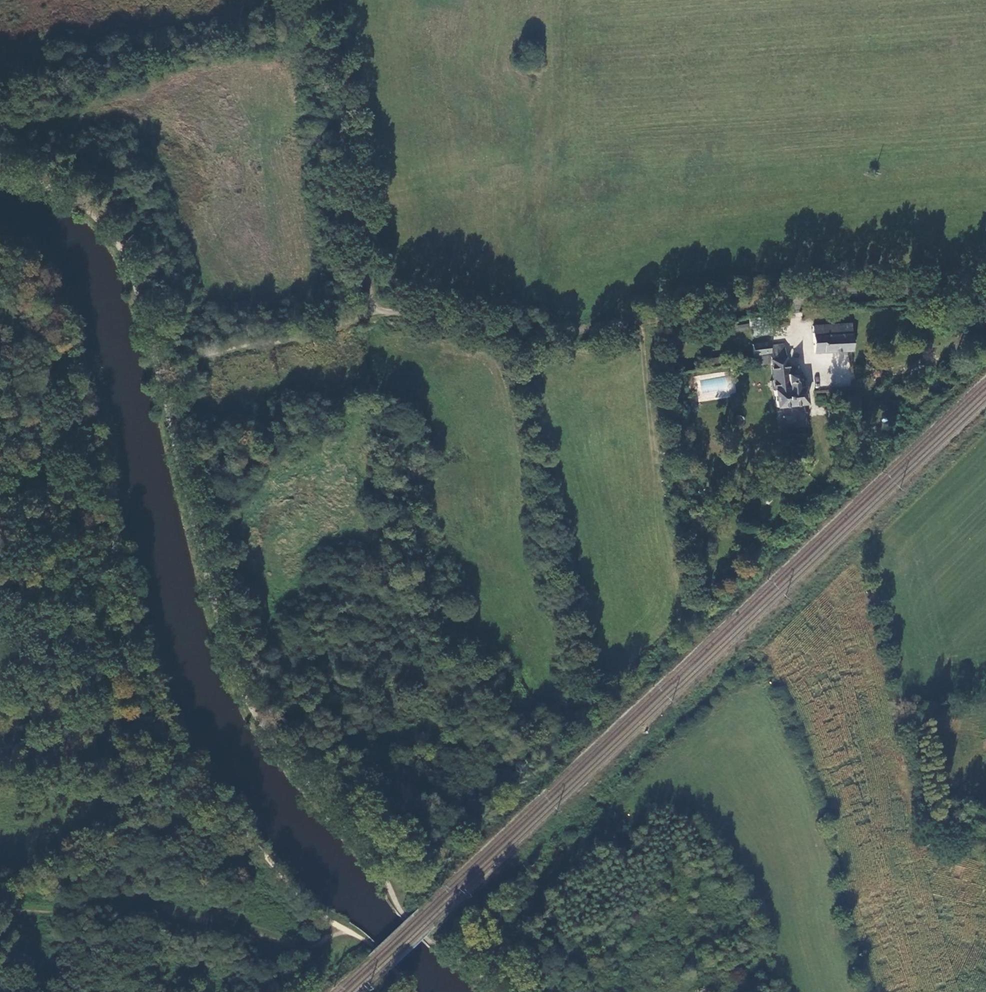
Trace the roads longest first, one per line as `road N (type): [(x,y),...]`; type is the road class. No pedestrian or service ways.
road 1 (track): [(310,0),(330,50),(372,314)]
road 2 (track): [(858,991),(816,812),(764,692)]
road 3 (unclassified): [(985,289),(818,288),(768,300)]

